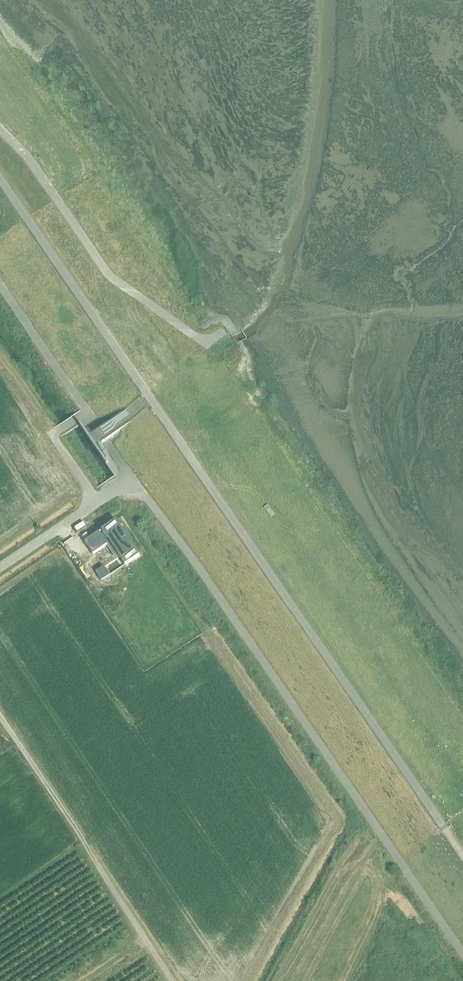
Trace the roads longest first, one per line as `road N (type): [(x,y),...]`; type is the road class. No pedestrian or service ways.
road 1 (unclassified): [(0,180),(462,859)]
road 2 (unclassified): [(130,479),(462,954)]
road 3 (track): [(185,453),(462,260)]
road 4 (unclassified): [(130,479),(0,568)]

